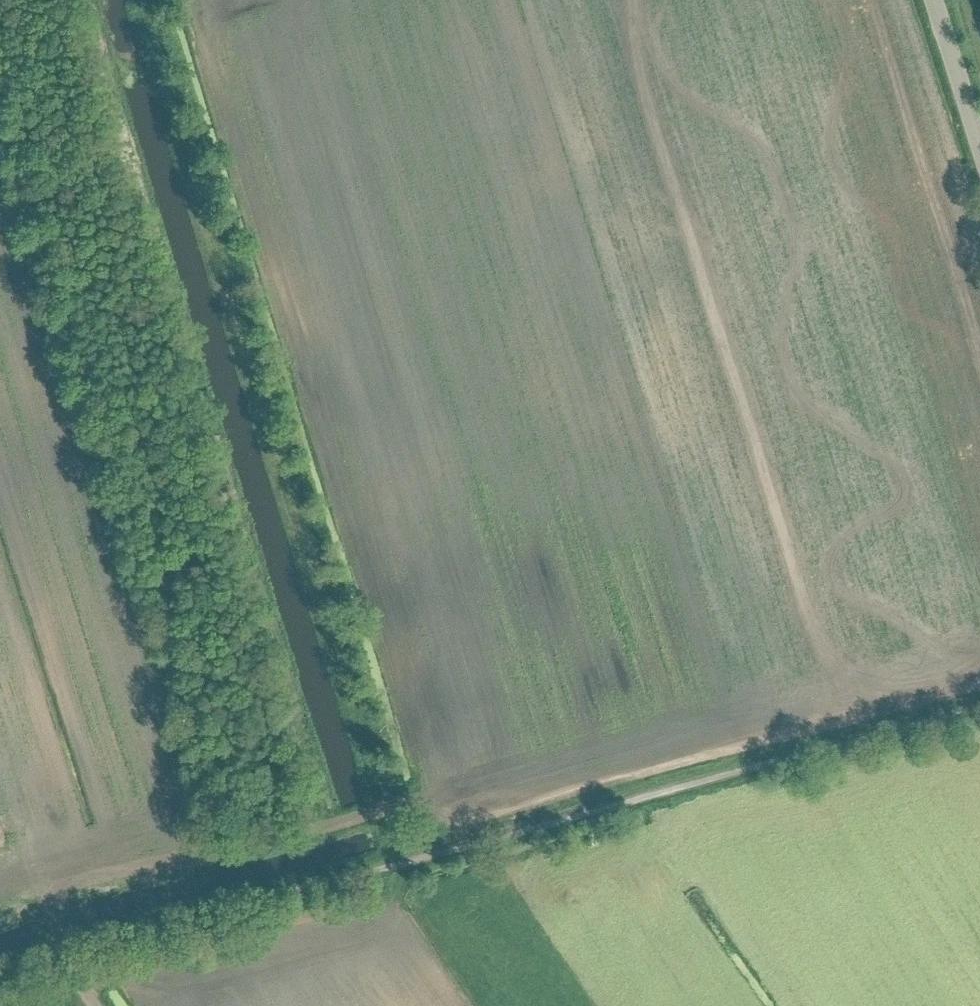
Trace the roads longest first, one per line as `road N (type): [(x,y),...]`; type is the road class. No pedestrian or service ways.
road 1 (tertiary): [(979,136),(936,0)]

